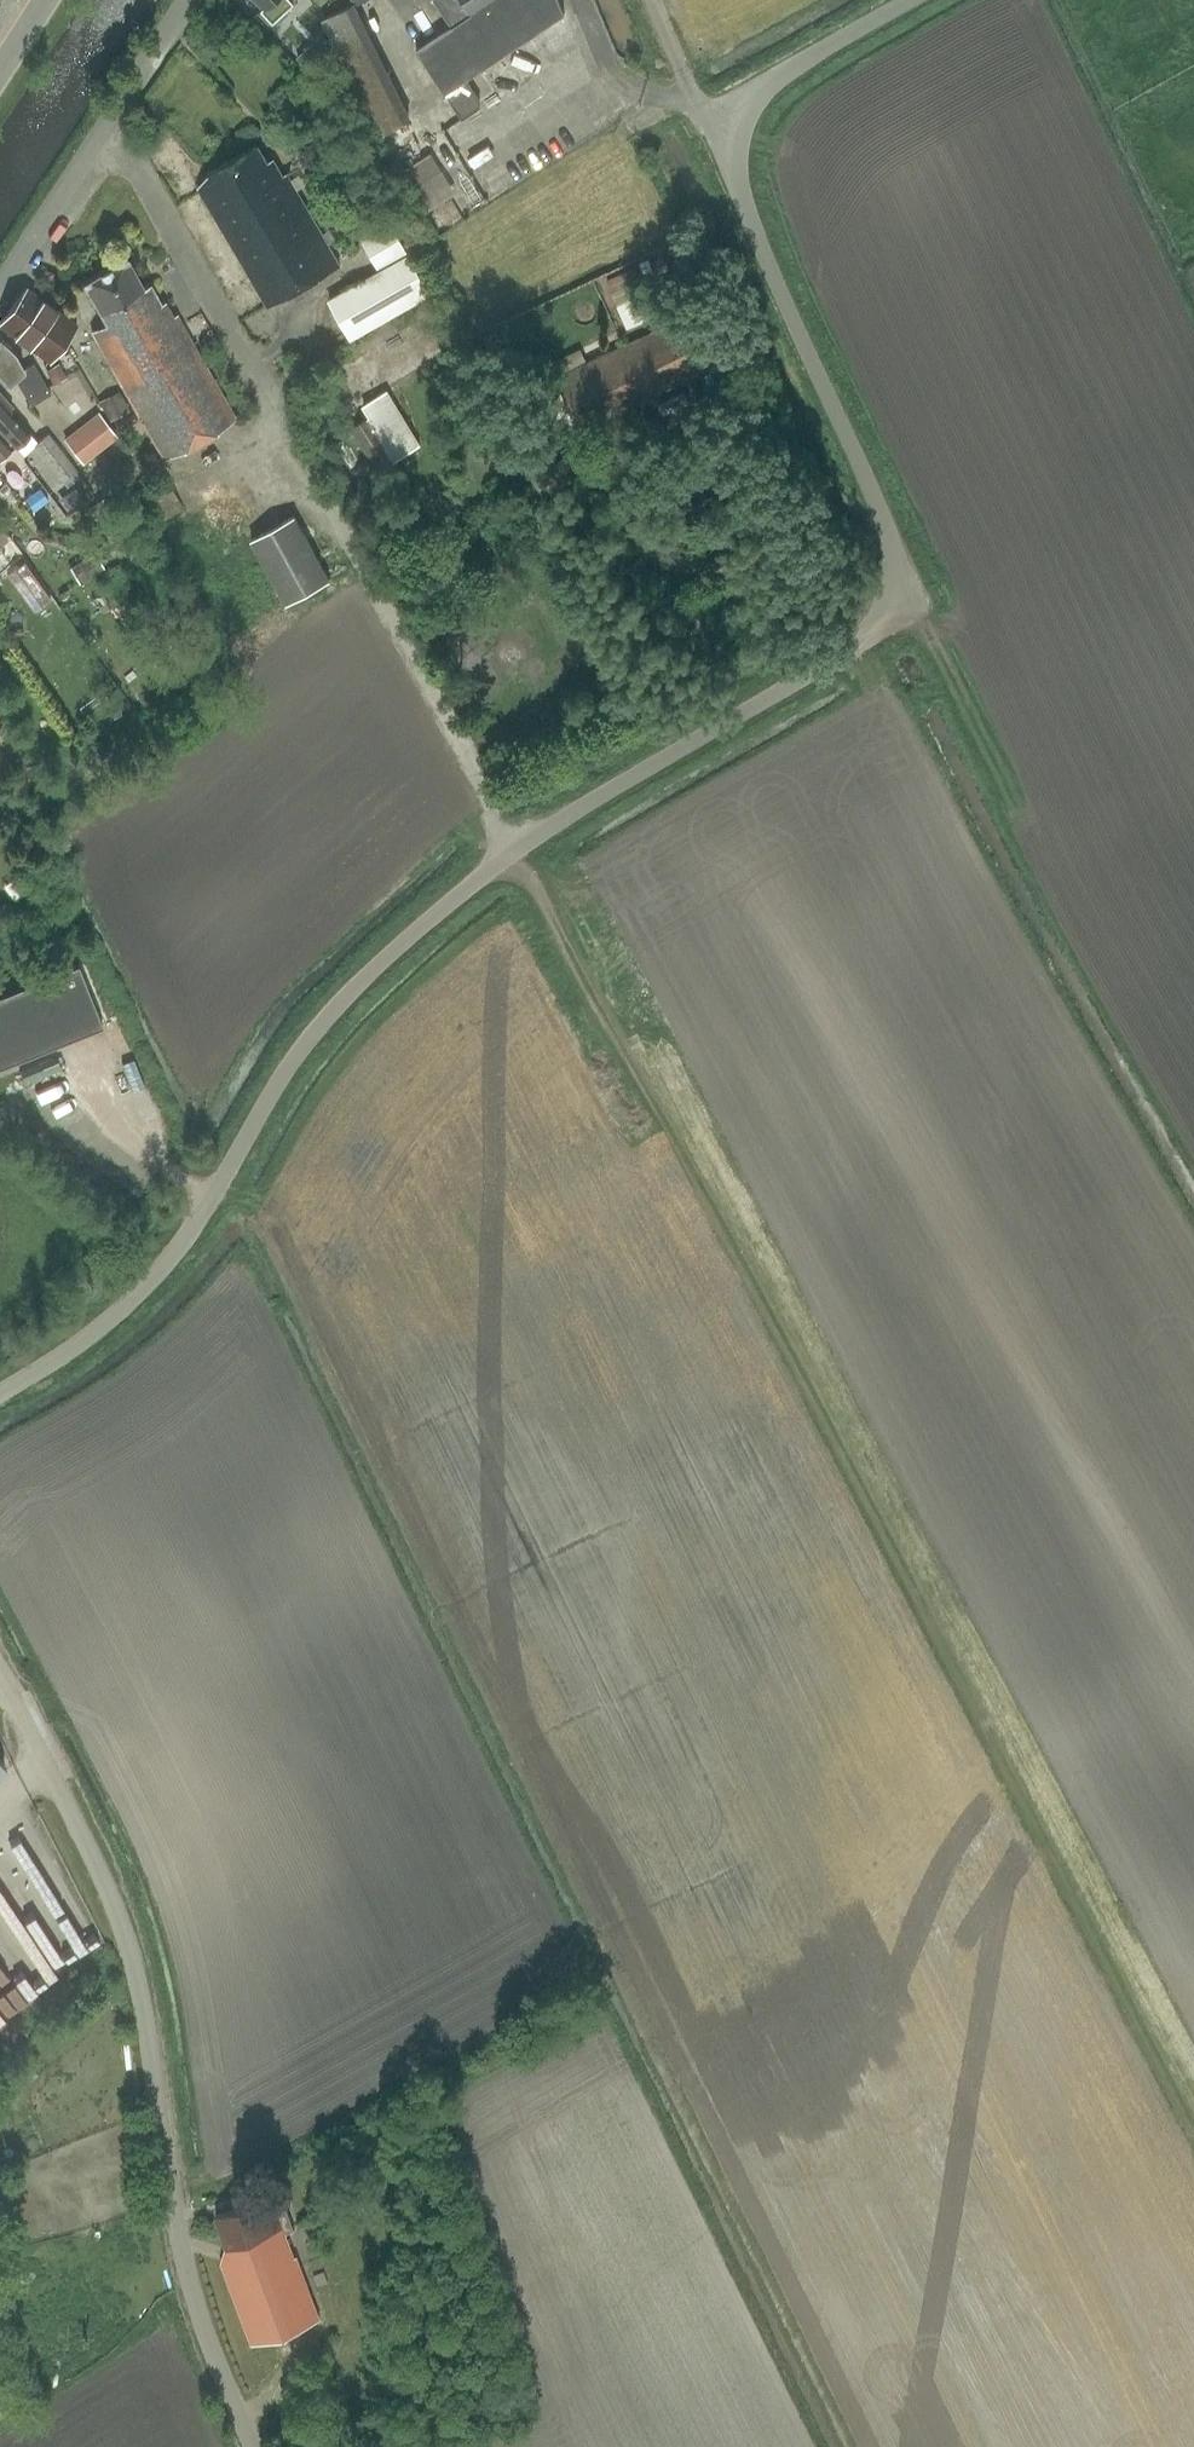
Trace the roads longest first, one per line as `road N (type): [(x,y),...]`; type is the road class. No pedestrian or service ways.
road 1 (unclassified): [(0,1391),(76,1348),(143,1294),(202,1220),(262,1104),(320,1023),(402,940),(516,848),(869,637),(904,605),(903,564),(727,168),(719,131),(748,96),(909,0)]
road 2 (track): [(1193,2114),(516,848)]
road 3 (unclassified): [(250,2446),(181,2273),(128,1951),(100,1876),(0,1679)]
road 4 (residential): [(0,284),(188,0)]

